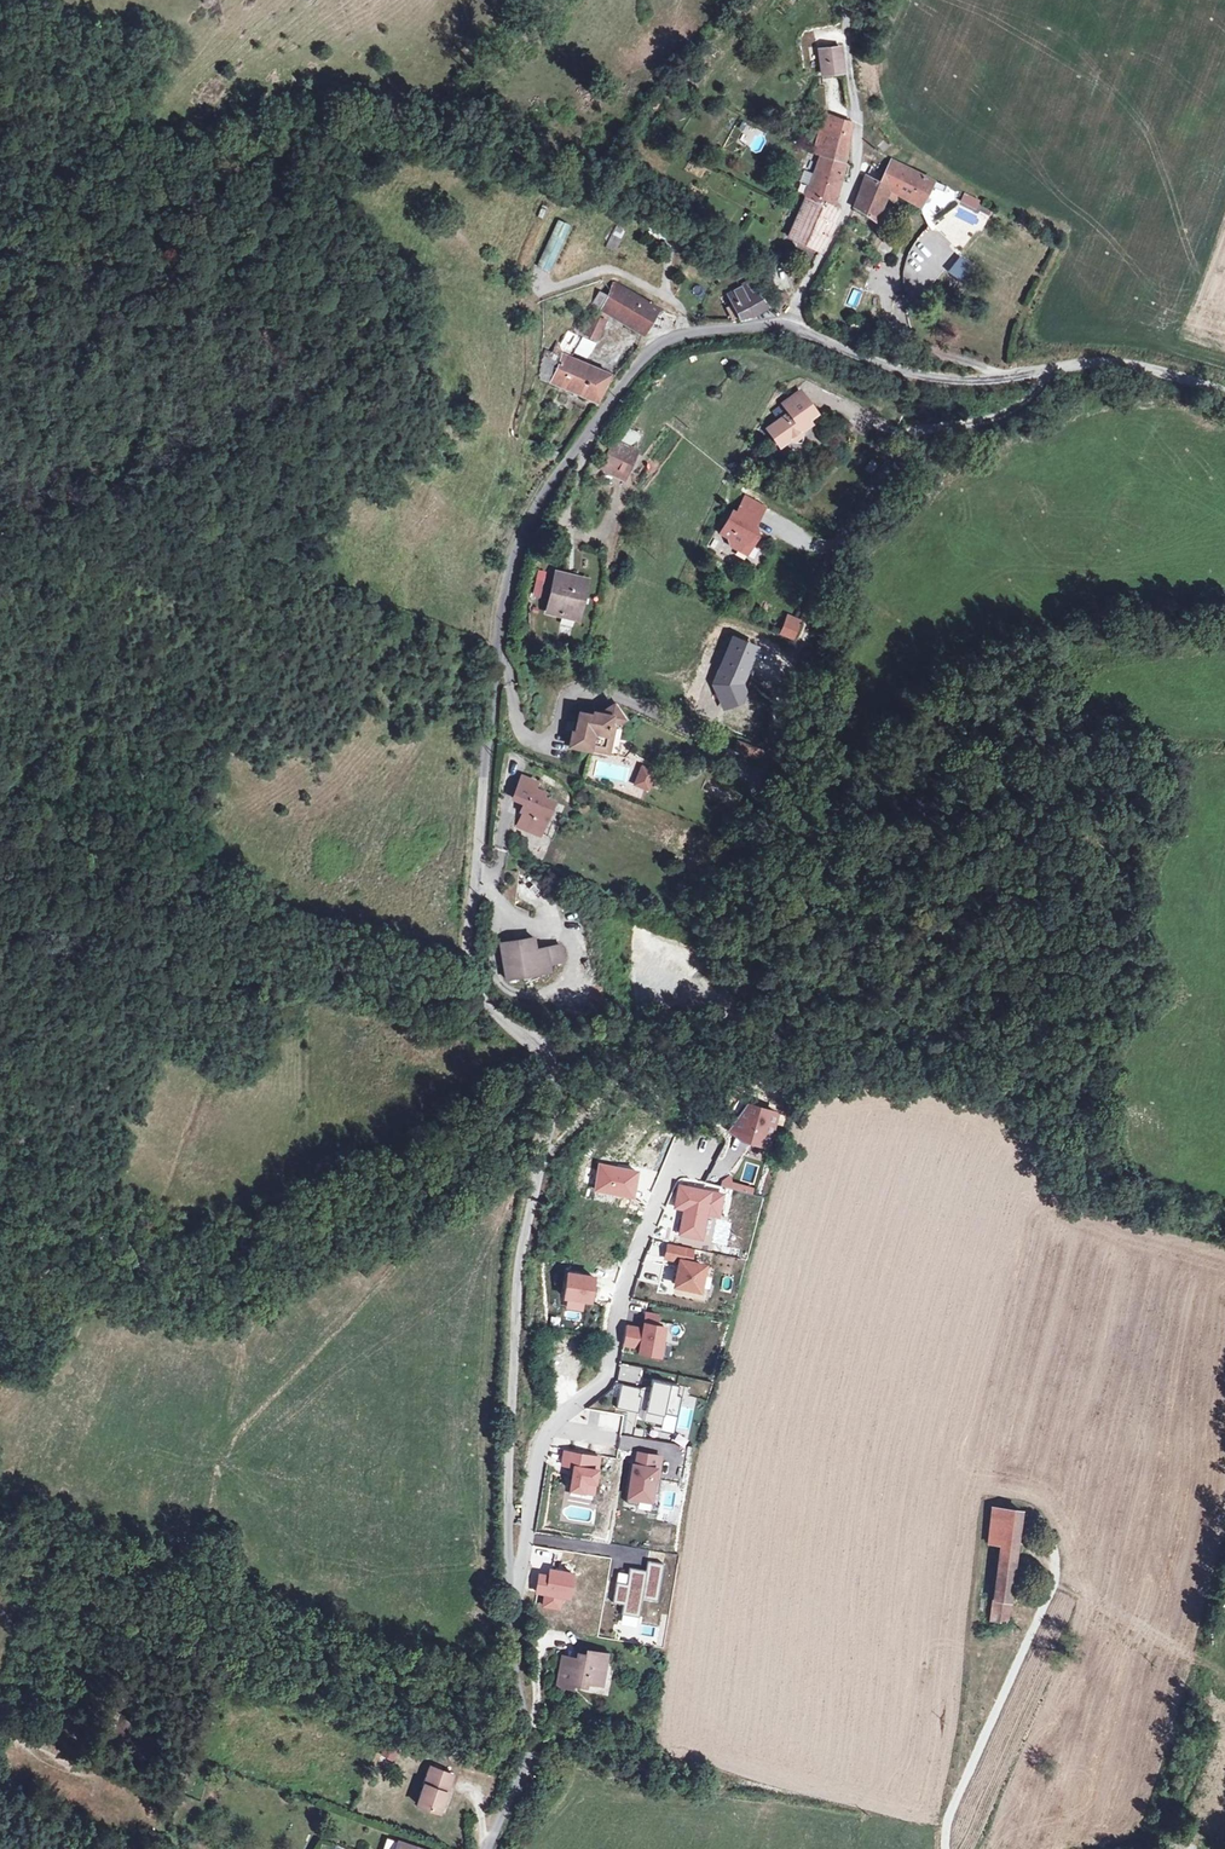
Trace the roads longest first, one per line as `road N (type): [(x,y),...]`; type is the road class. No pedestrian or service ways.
road 1 (unclassified): [(488,1848),(535,1737),(510,1616),(509,1458),(519,1263),(558,1080),(536,1043),(483,1002),(470,974),(467,939),(509,573),(553,480),(645,354),(688,333),(784,320)]
road 2 (track): [(772,783),(850,565),(916,429),(1002,417),(1030,397),(1042,375)]
road 3 (unclassified): [(784,320),(914,377),(1002,381),(1092,363),(1141,365),(1224,391)]
road 4 (track): [(544,1162),(573,1146),(631,1076),(715,1025),(724,1006)]
road 5 (unclassified): [(860,116),(852,200),(784,320)]

